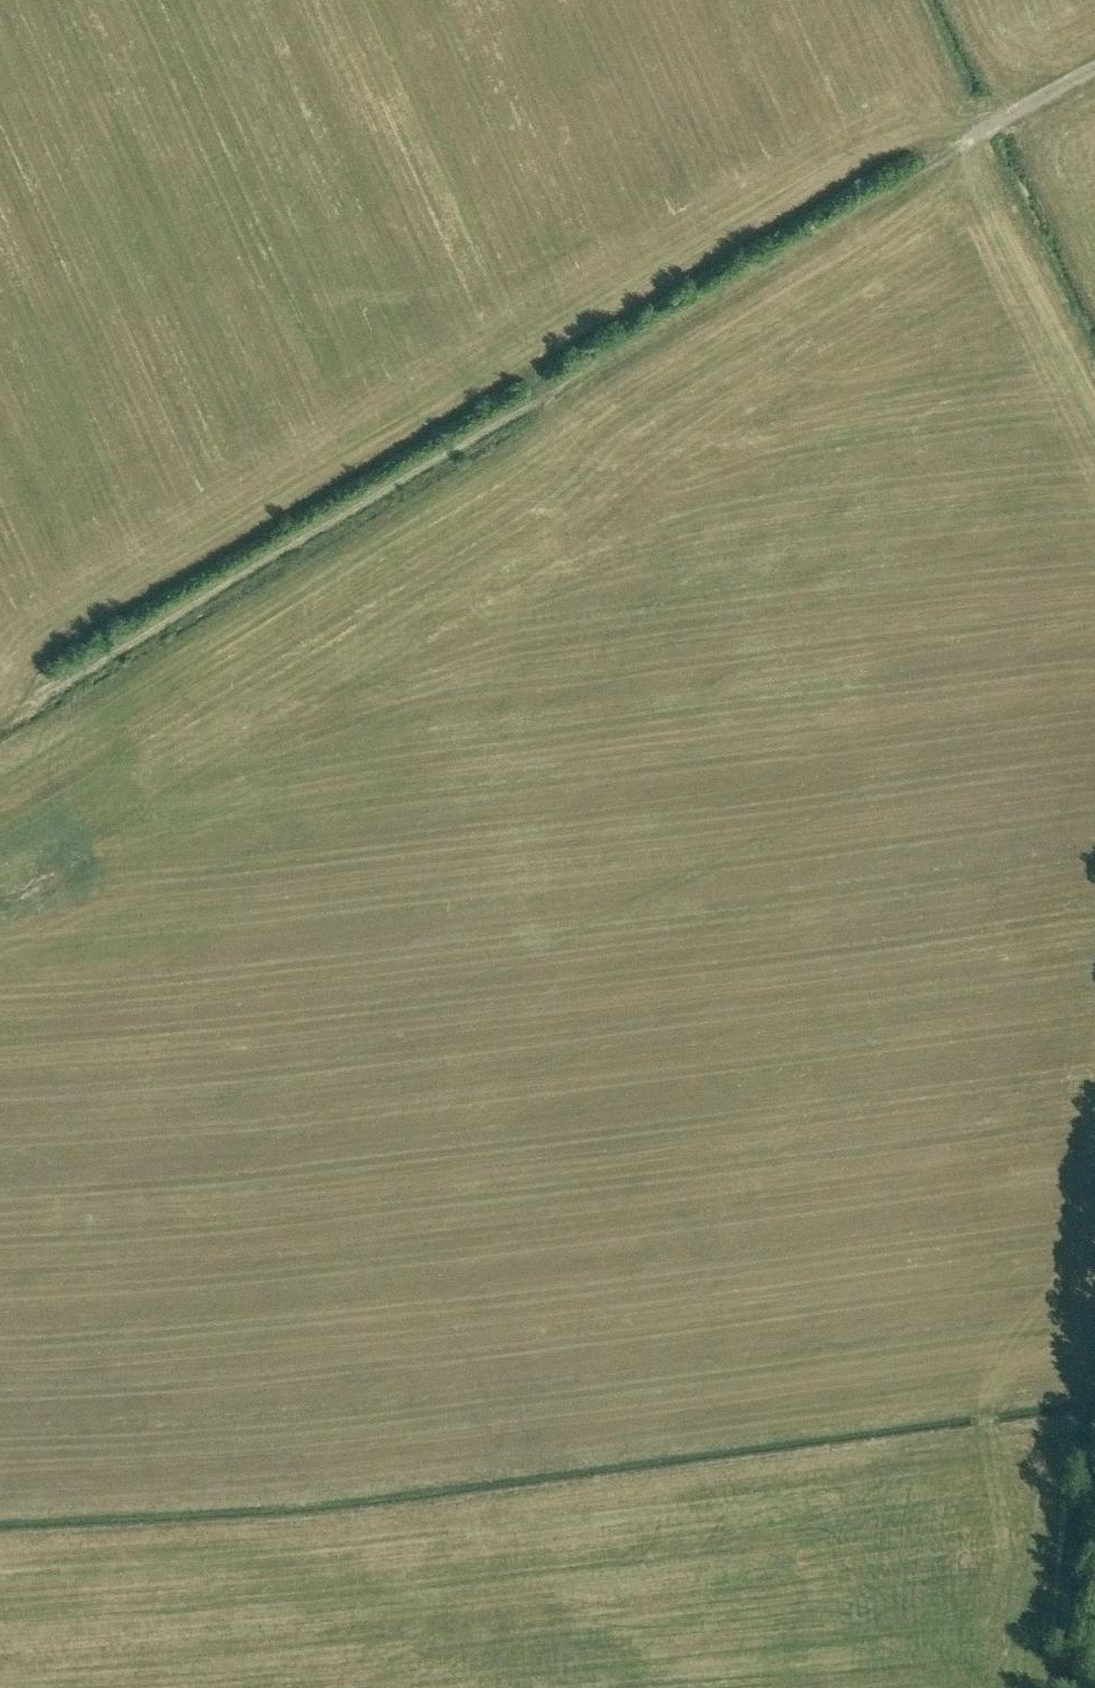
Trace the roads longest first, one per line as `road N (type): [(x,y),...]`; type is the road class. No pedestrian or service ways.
road 1 (track): [(1094,63),(983,127)]

